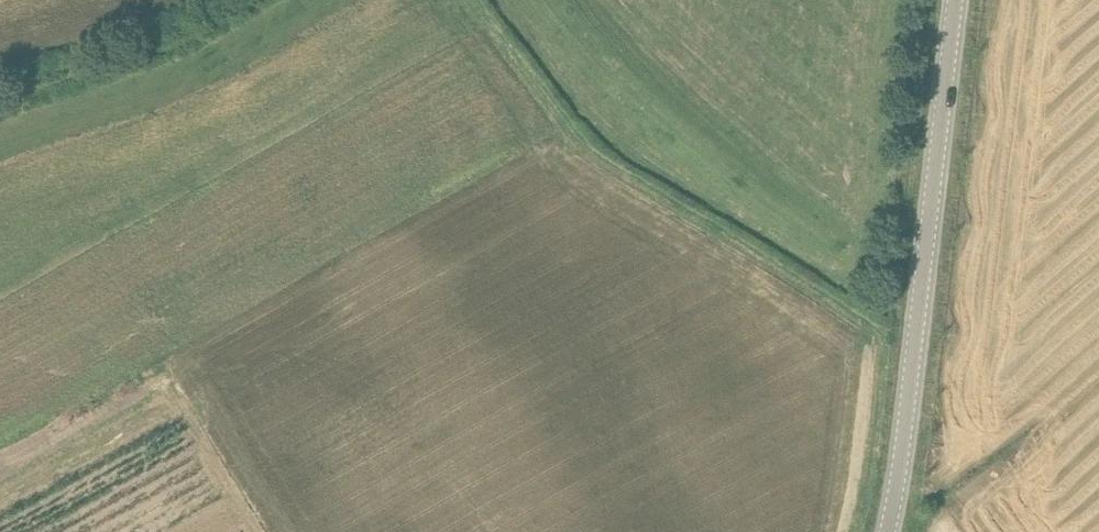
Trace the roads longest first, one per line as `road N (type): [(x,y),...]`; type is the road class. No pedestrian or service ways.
road 1 (tertiary): [(887,531),(955,0)]

